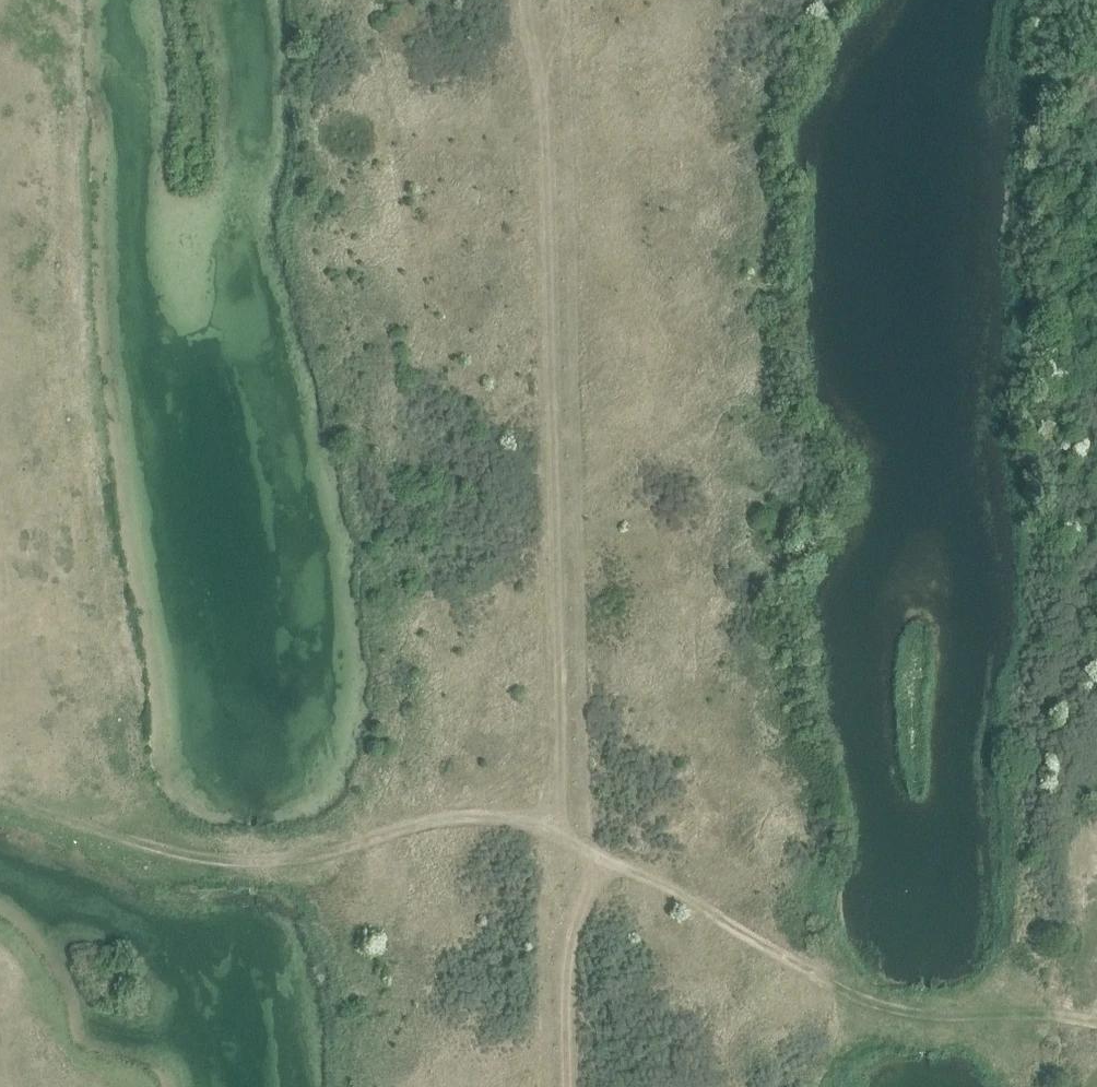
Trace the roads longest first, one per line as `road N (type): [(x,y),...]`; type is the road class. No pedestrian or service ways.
road 1 (track): [(1096,1018),(945,1022),(838,984),(614,857),(512,816),(468,811),(271,858),(120,833),(0,796)]

